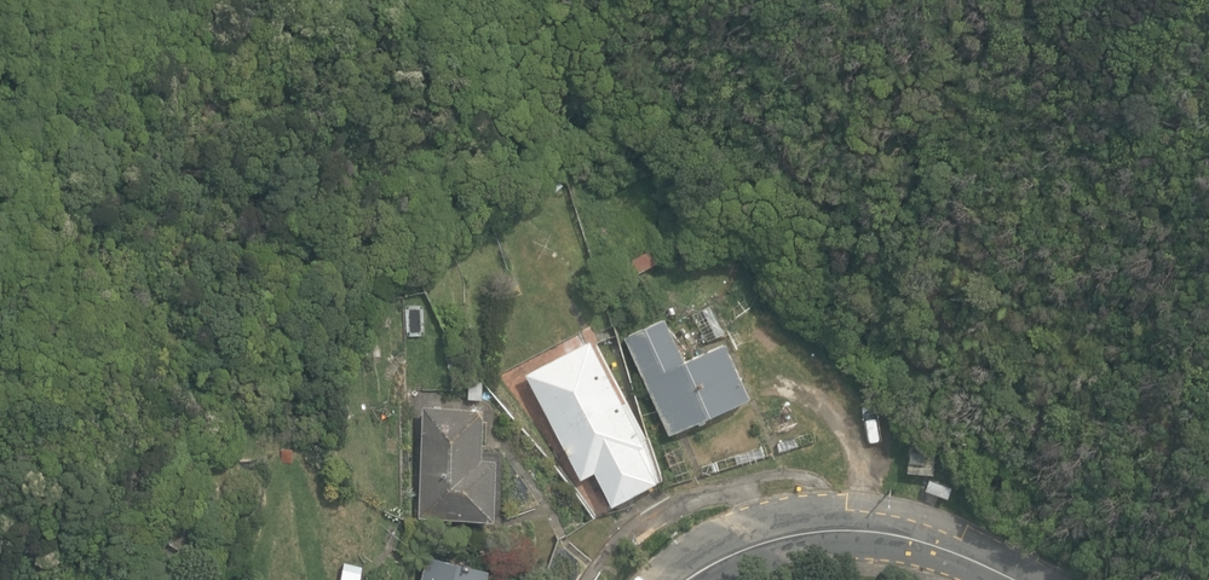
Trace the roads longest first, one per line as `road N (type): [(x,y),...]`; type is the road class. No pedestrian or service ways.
road 1 (unclassified): [(1015,579),(902,536),(860,530),(785,536),(688,579)]

